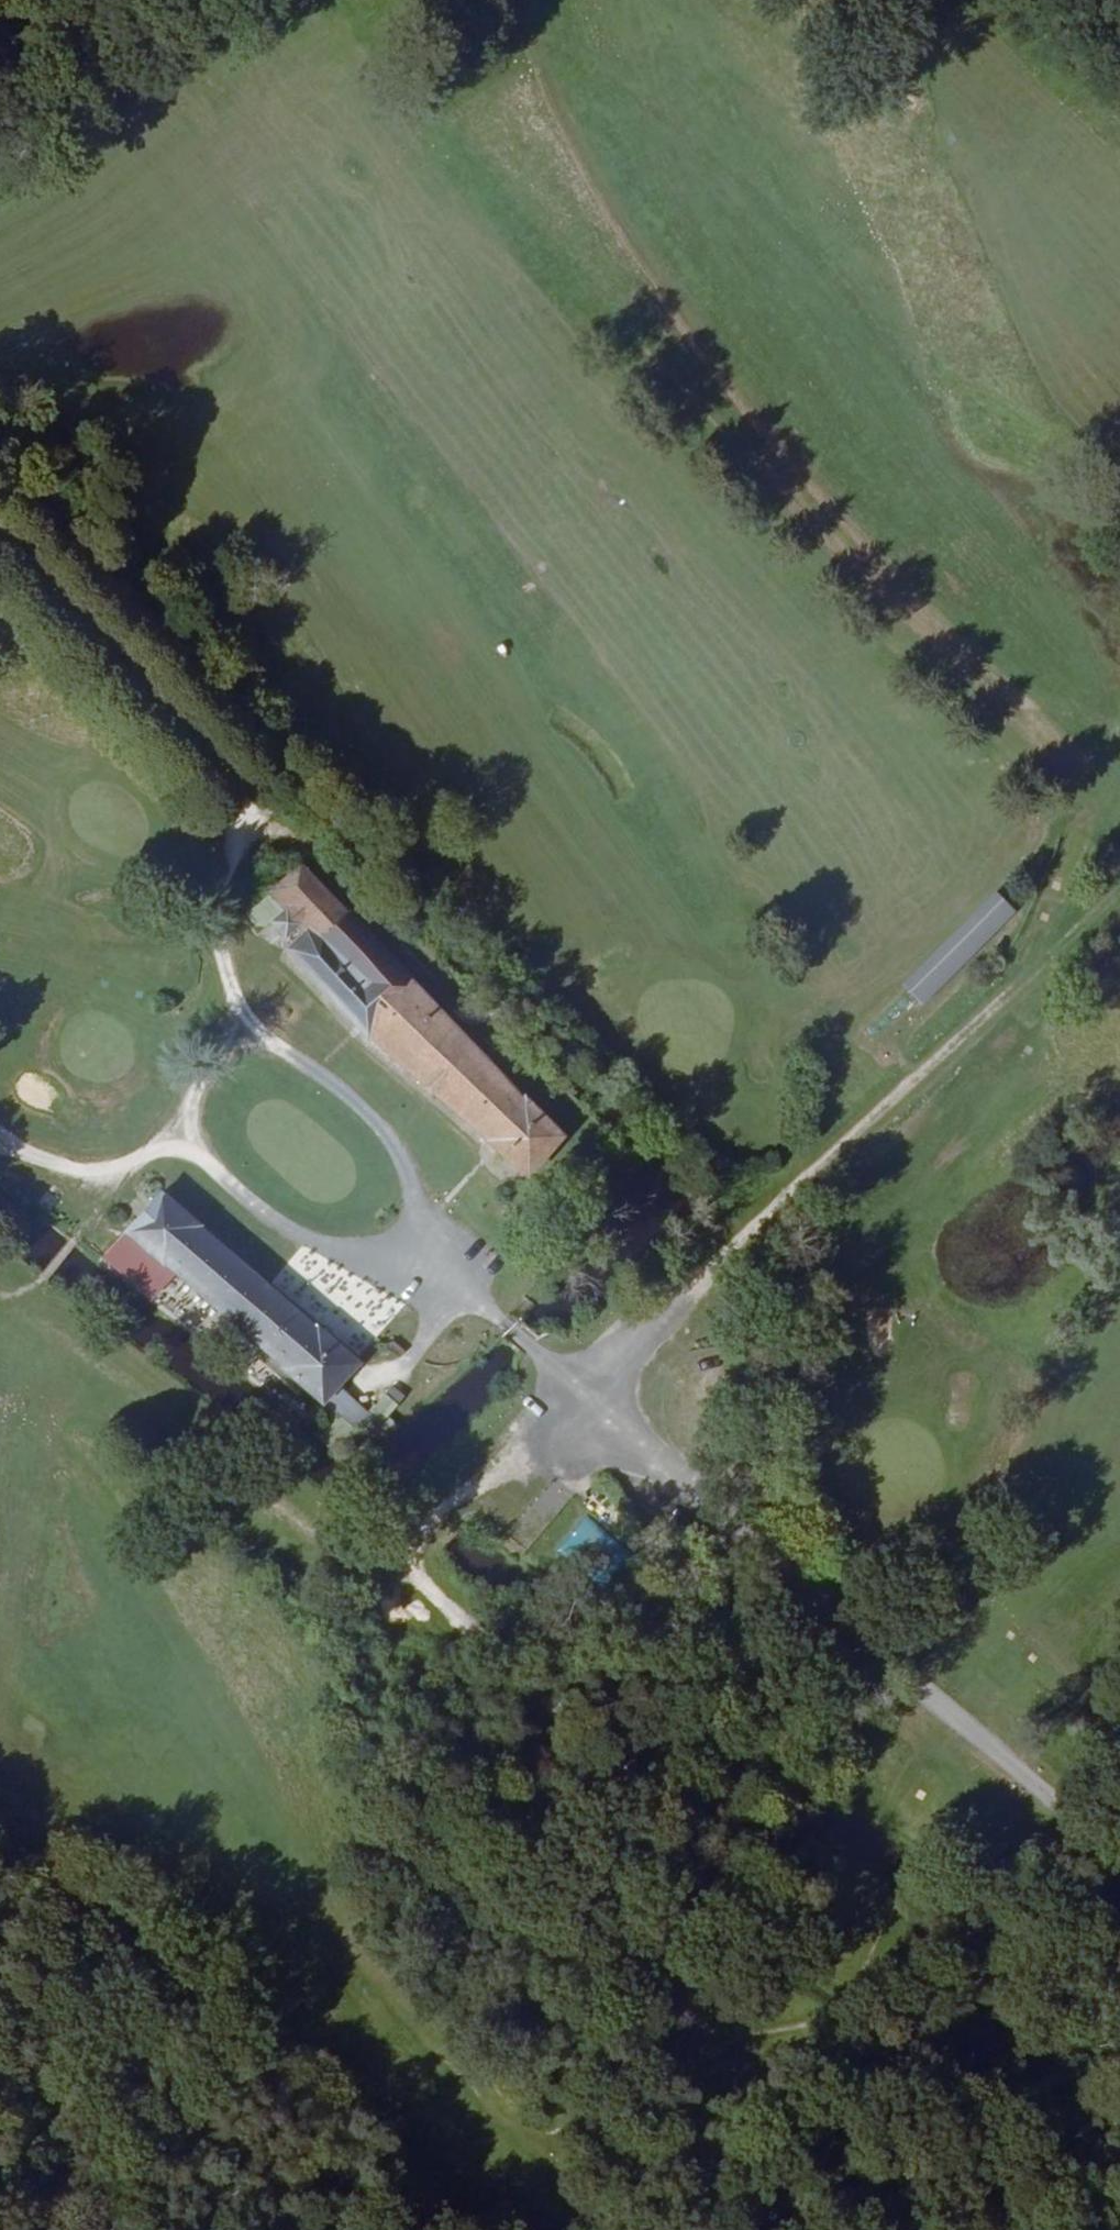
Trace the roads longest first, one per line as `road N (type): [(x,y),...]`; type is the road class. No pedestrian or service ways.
road 1 (track): [(578,1389),(1119,891)]
road 2 (track): [(0,1950),(79,1257),(49,1239)]

